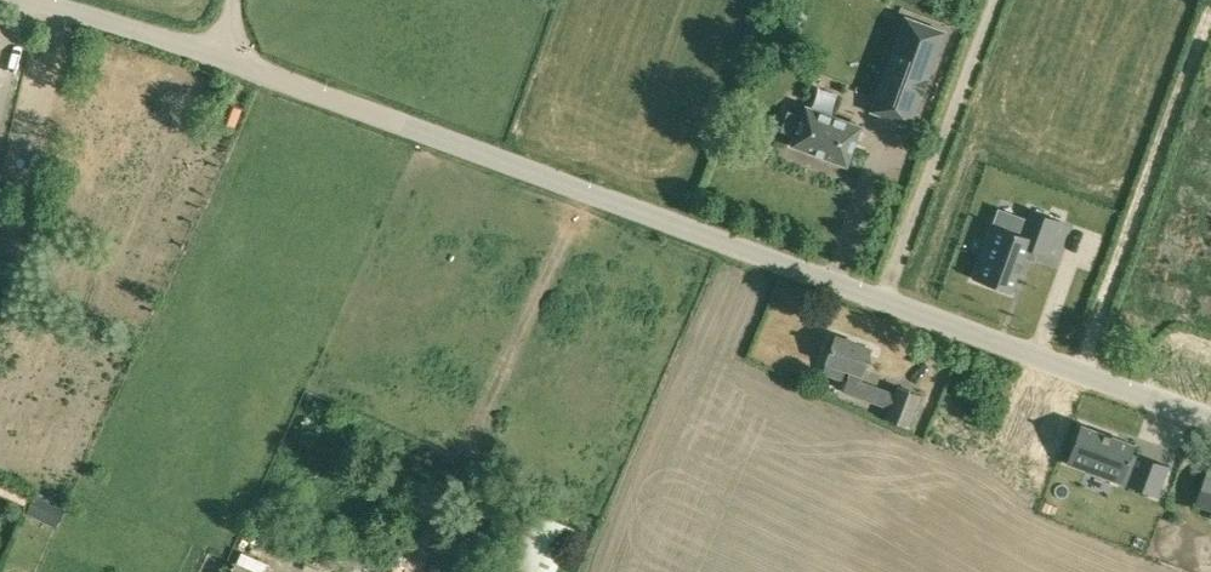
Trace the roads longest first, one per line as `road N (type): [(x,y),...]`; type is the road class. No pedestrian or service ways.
road 1 (unclassified): [(235,63),(1210,418)]
road 2 (unclassified): [(235,63),(35,0)]

